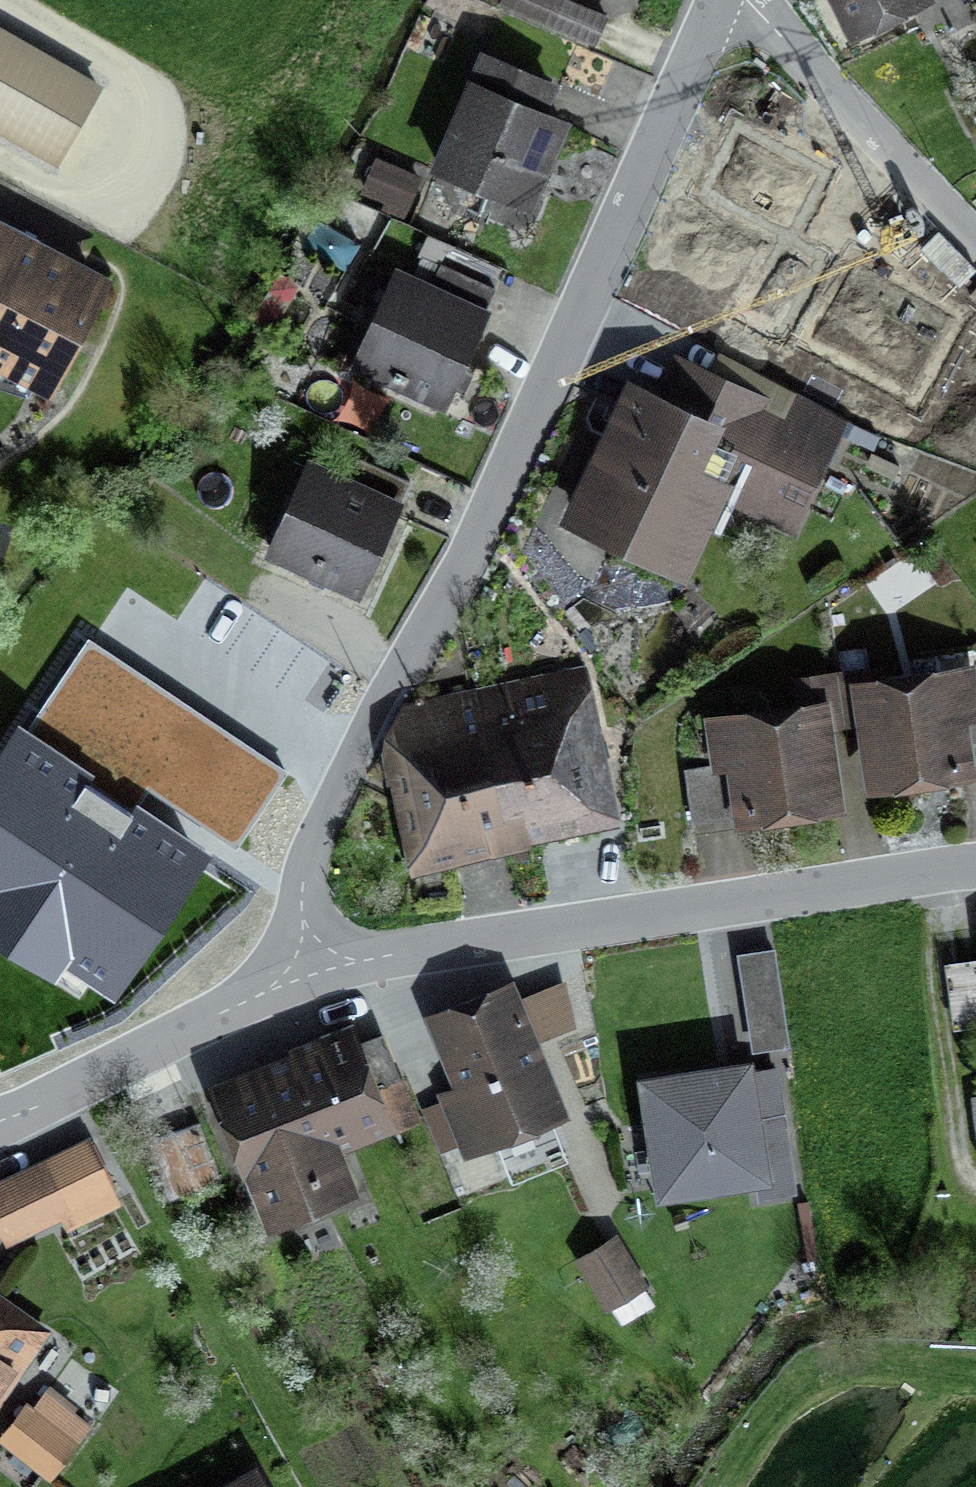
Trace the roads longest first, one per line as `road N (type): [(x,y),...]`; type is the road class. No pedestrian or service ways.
road 1 (residential): [(720,0),(470,553),(322,824),(304,891),(313,964)]
road 2 (residential): [(975,867),(313,964)]
road 3 (residential): [(313,964),(0,1121)]
road 4 (residential): [(975,248),(747,0)]

